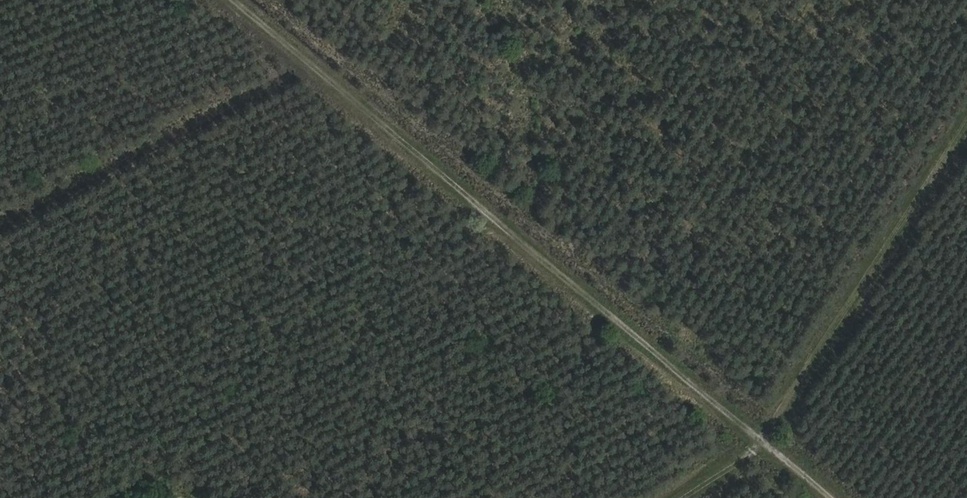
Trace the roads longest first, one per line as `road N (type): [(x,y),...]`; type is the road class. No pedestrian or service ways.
road 1 (track): [(833,497),(239,0)]
road 2 (track): [(682,497),(766,442),(966,127)]
road 3 (track): [(0,223),(314,63)]

